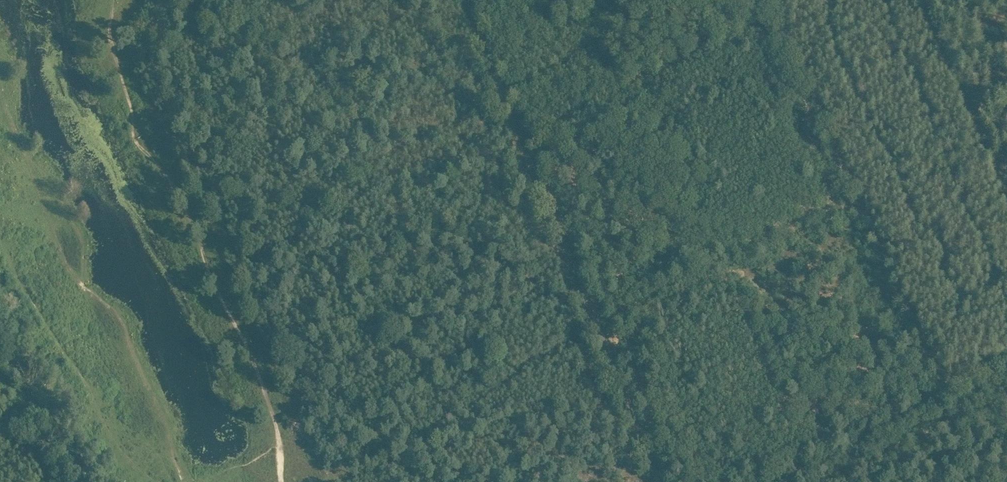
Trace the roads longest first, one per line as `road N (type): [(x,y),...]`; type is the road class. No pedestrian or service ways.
road 1 (track): [(659,481),(467,0)]

